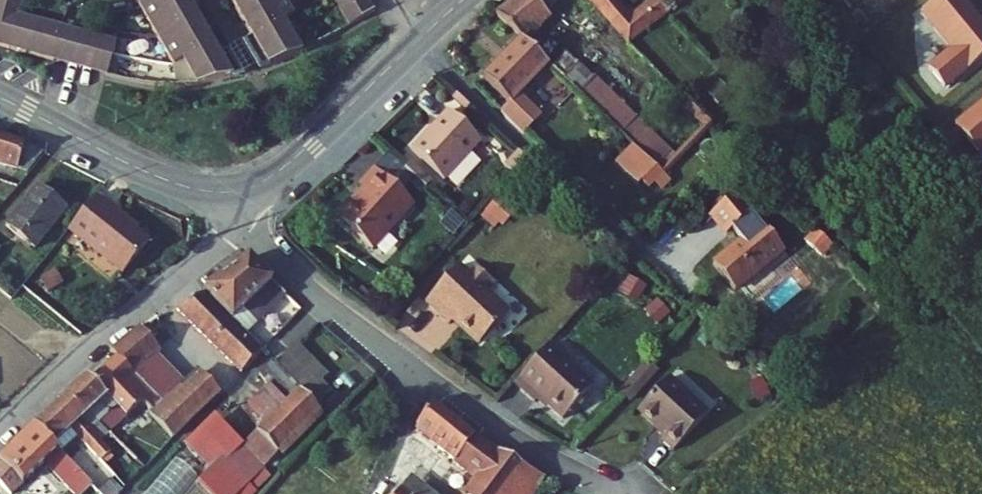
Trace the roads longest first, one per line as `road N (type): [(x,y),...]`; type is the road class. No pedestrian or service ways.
road 1 (residential): [(244,221),(388,354),(520,445),(611,493)]
road 2 (residential): [(0,437),(244,221)]
road 3 (tertiary): [(232,190),(154,176),(0,96)]
road 4 (tertiary): [(460,0),(317,138)]
road 5 (residential): [(218,0),(267,85),(317,138)]

